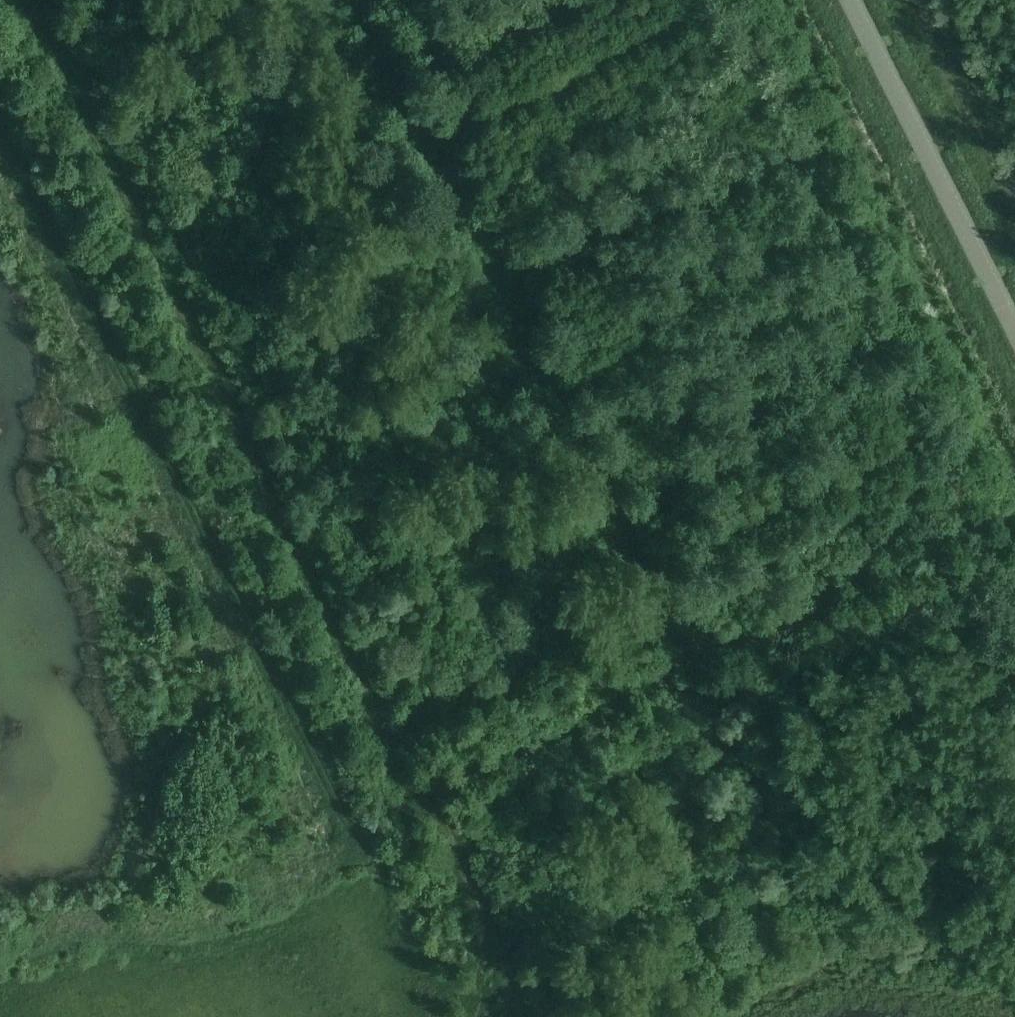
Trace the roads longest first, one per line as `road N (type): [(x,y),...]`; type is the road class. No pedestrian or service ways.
road 1 (unclassified): [(1014,329),(851,0)]

